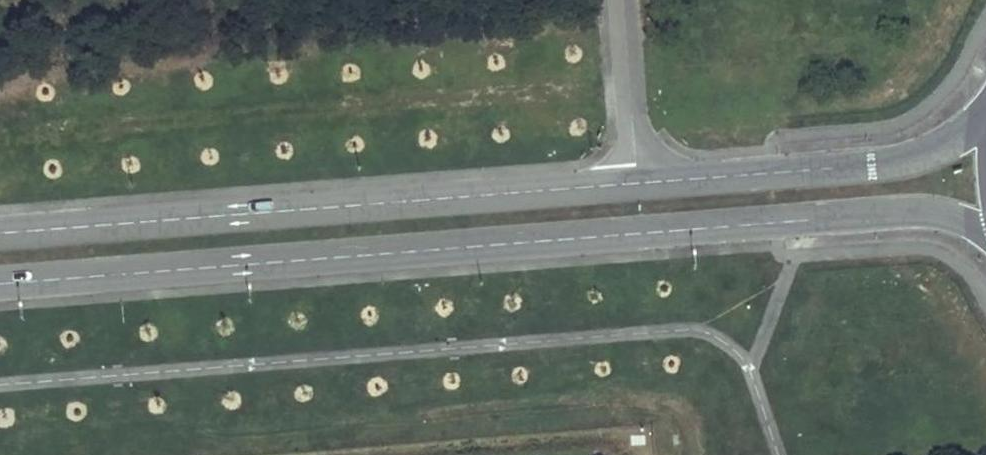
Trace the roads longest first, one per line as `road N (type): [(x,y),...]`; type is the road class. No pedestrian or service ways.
road 1 (tertiary): [(985,121),(951,150),(888,178),(0,250)]
road 2 (tertiary): [(0,276),(902,205),(946,209),(985,232)]

